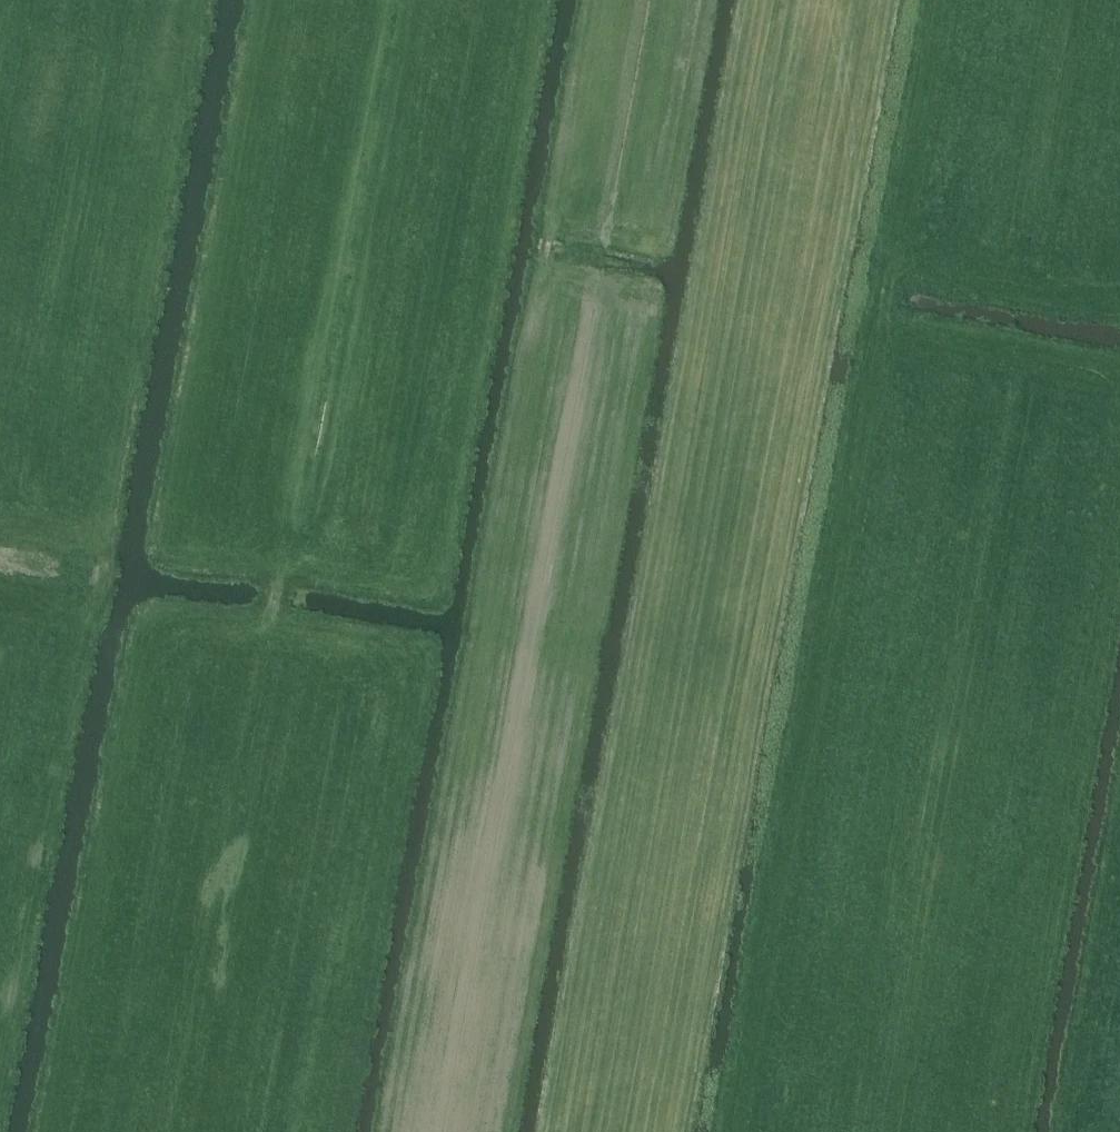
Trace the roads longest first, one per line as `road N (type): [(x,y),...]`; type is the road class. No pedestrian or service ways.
road 1 (track): [(170,1131),(287,530)]

